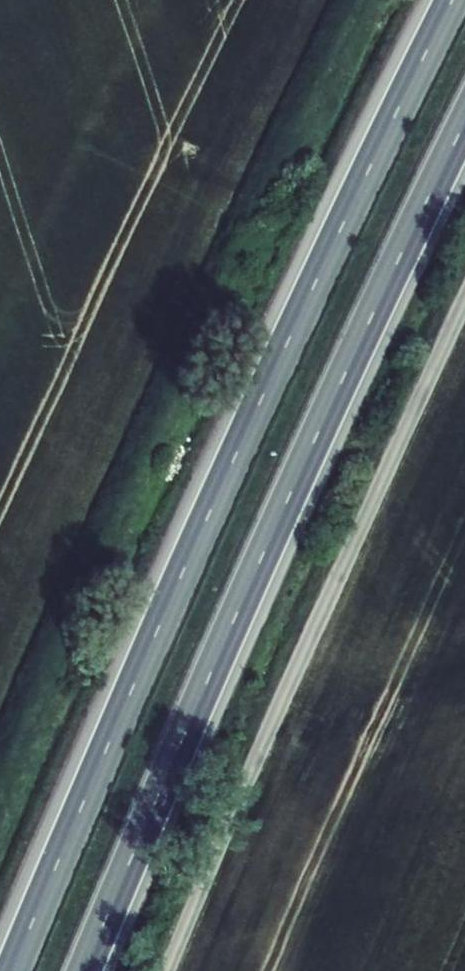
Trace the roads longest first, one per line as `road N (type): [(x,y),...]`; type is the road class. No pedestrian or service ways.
road 1 (trunk): [(455,0),(242,453),(13,970)]
road 2 (trunk): [(85,970),(278,520),(464,124)]
road 3 (unclassified): [(464,314),(165,970)]

